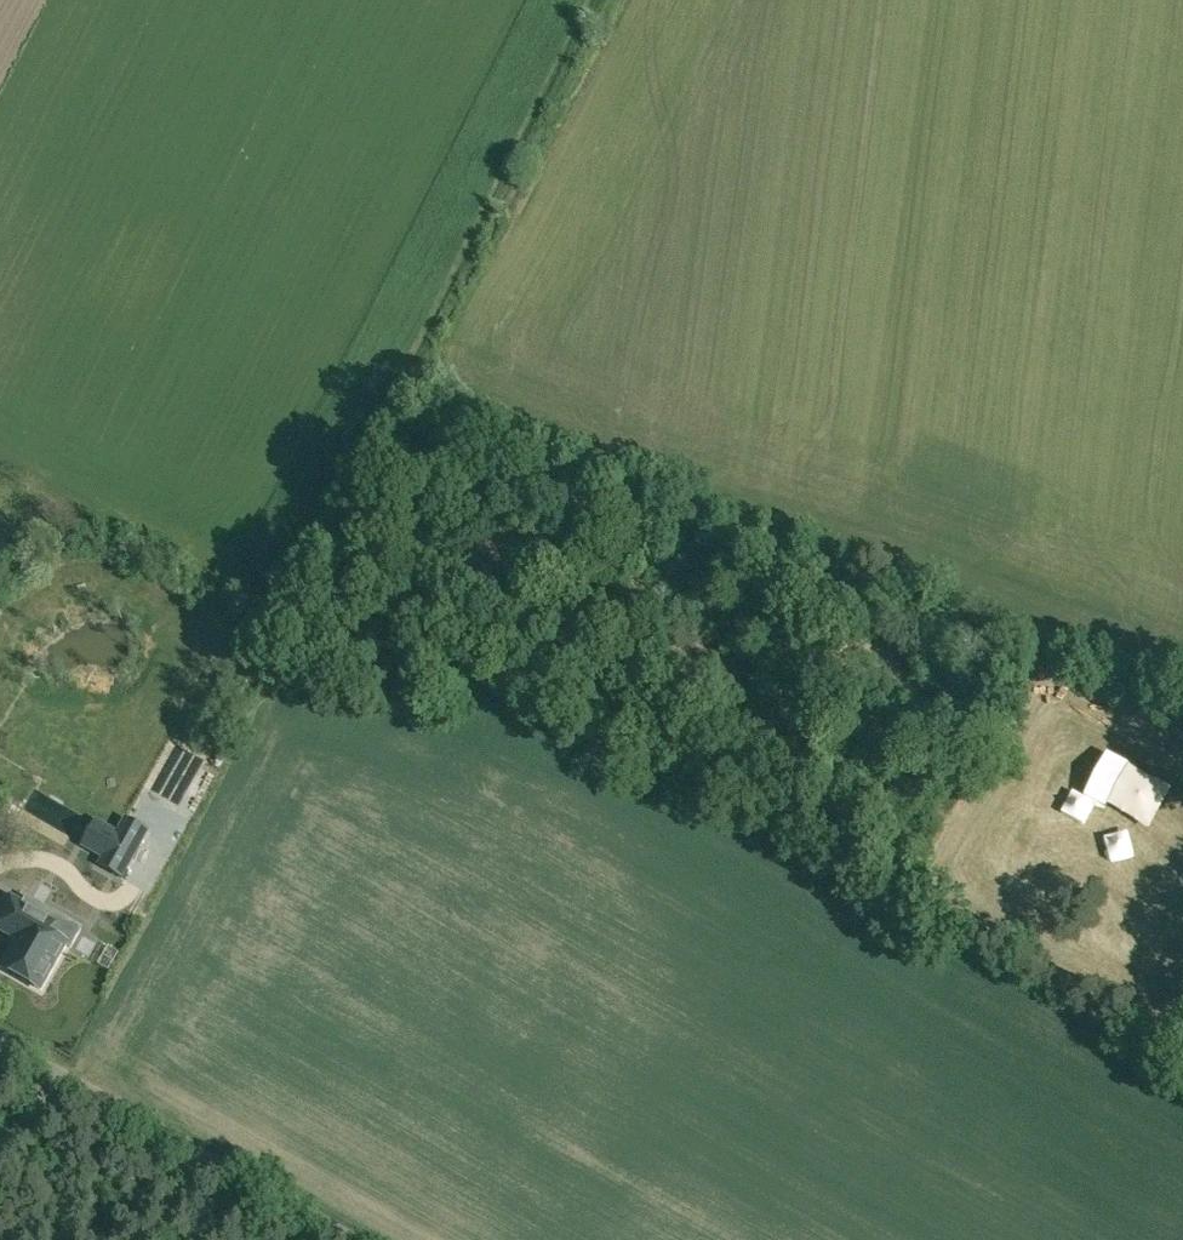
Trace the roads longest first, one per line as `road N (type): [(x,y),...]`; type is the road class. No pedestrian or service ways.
road 1 (unclassified): [(352,1239),(0,1042)]

